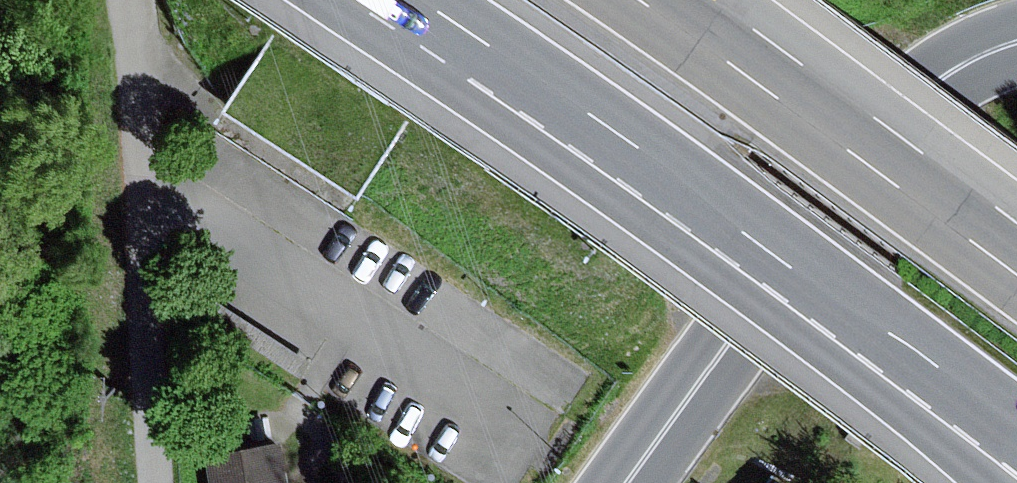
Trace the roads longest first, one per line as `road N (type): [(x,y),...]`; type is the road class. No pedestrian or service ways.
road 1 (motorway): [(625,482),(904,119),(940,82),(1016,44)]
road 2 (motorway): [(405,0),(873,320)]
road 3 (track): [(148,482),(148,180),(132,0)]
road 4 (motorway): [(1016,256),(769,70),(658,0)]
road 5 (motorway): [(873,320),(988,482)]
road 6 (motorway): [(873,320),(1016,431)]

